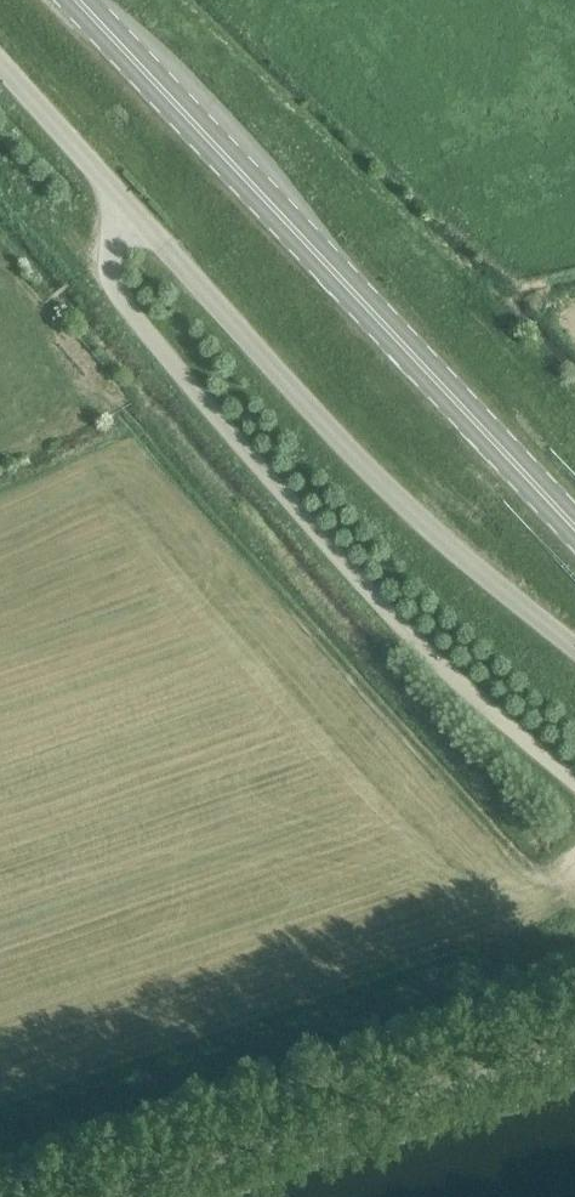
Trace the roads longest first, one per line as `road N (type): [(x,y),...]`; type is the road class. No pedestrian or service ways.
road 1 (unclassified): [(122,201),(110,262),(128,310),(396,623),(574,781)]
road 2 (primary): [(574,528),(76,0)]
road 3 (unclassified): [(574,649),(365,466),(122,201)]
road 4 (unclassified): [(574,1034),(531,1060),(117,1196)]
road 5 (unclassified): [(122,201),(0,65)]

